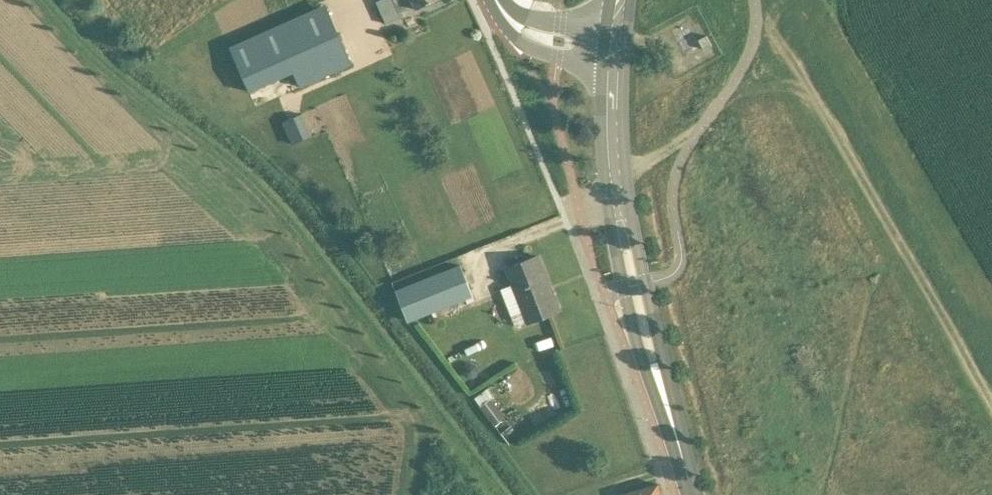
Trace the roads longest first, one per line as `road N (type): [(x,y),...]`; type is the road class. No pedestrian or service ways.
road 1 (track): [(757,1),(991,400)]
road 2 (tertiary): [(691,494),(622,213),(615,66)]
road 3 (tertiary): [(509,19),(525,39),(556,55),(615,66)]

